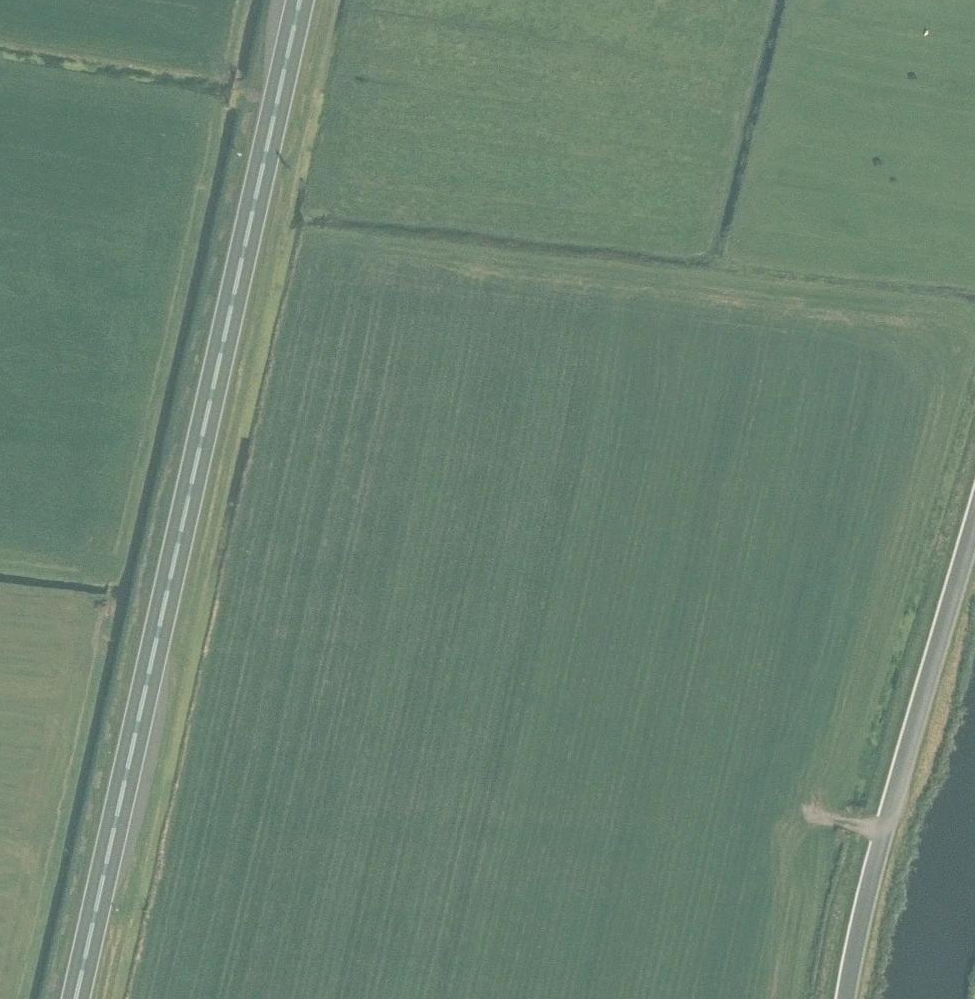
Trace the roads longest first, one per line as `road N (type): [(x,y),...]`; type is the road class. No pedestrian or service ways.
road 1 (trunk): [(75,998),(299,0)]
road 2 (unclassified): [(848,998),(974,534)]

